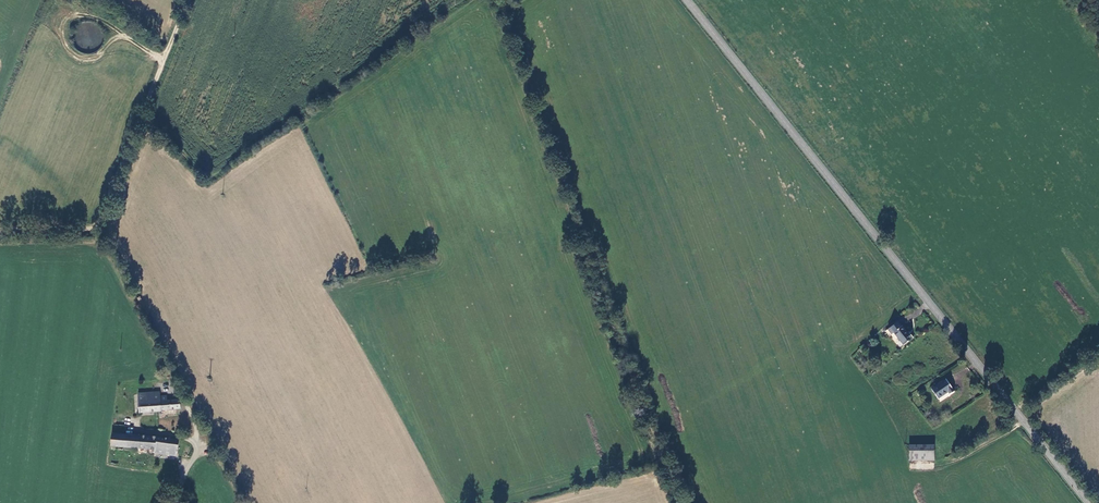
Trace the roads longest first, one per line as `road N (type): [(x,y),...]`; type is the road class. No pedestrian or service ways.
road 1 (tertiary): [(688,0),(1088,502)]
road 2 (track): [(0,233),(92,232),(187,0)]
road 3 (track): [(180,502),(198,435),(92,232)]

